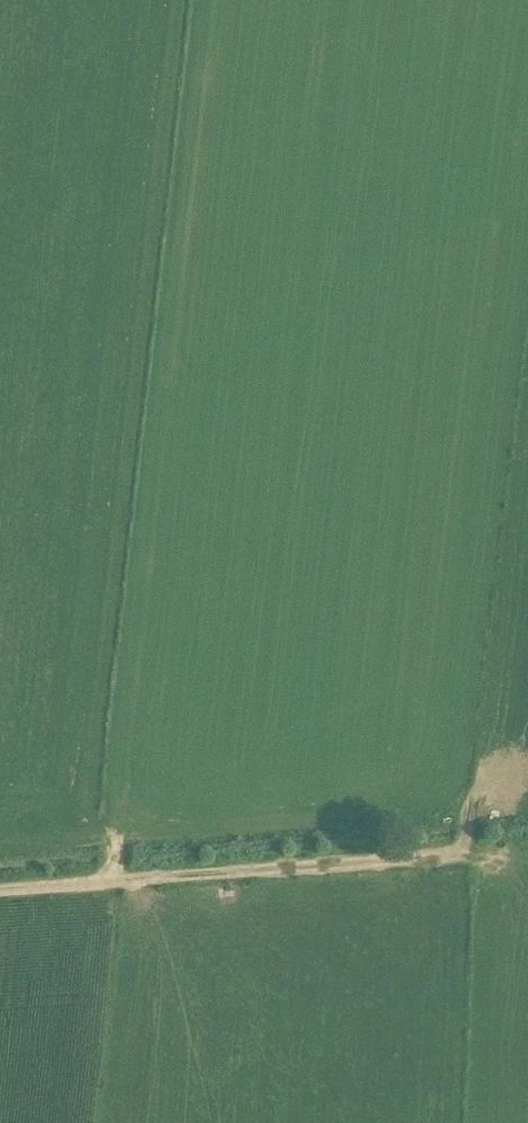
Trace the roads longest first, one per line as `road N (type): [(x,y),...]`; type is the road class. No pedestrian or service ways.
road 1 (track): [(0,890),(480,855)]

